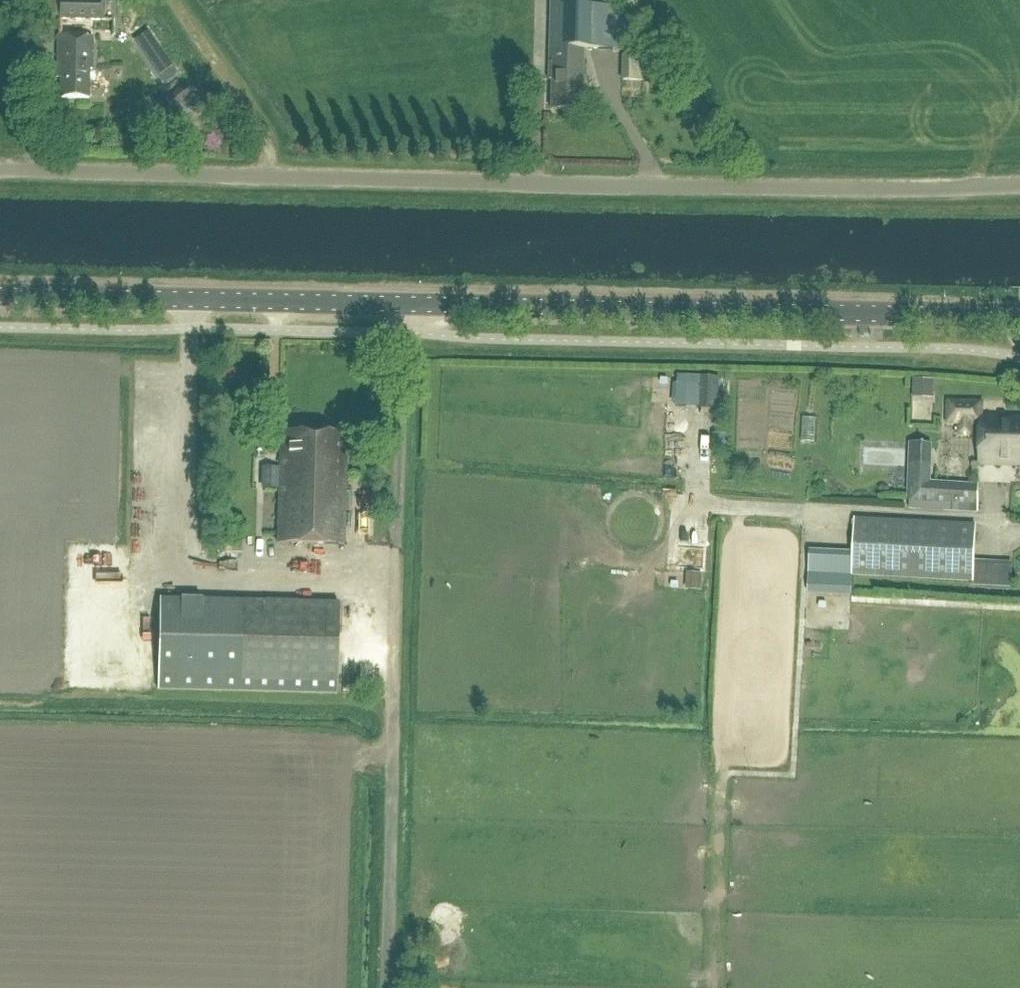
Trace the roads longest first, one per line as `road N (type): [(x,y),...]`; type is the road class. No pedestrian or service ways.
road 1 (unclassified): [(1019,185),(751,188),(0,170)]
road 2 (tertiary): [(1019,318),(0,298)]
road 3 (track): [(411,307),(391,987)]

